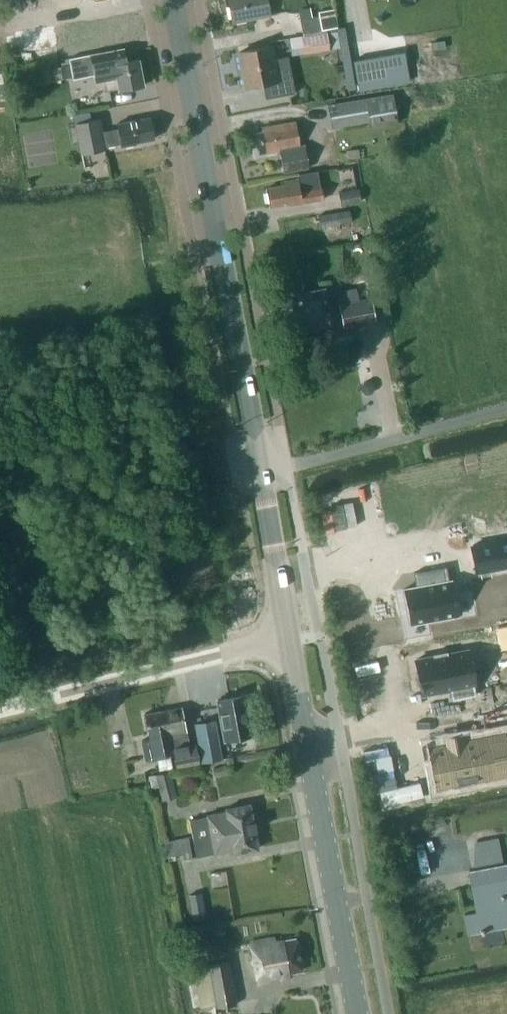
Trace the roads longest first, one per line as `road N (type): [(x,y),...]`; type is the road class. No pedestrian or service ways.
road 1 (tertiary): [(287,639),(172,0)]
road 2 (tertiary): [(359,1013),(287,639)]
road 3 (unclassified): [(0,712),(287,639)]

